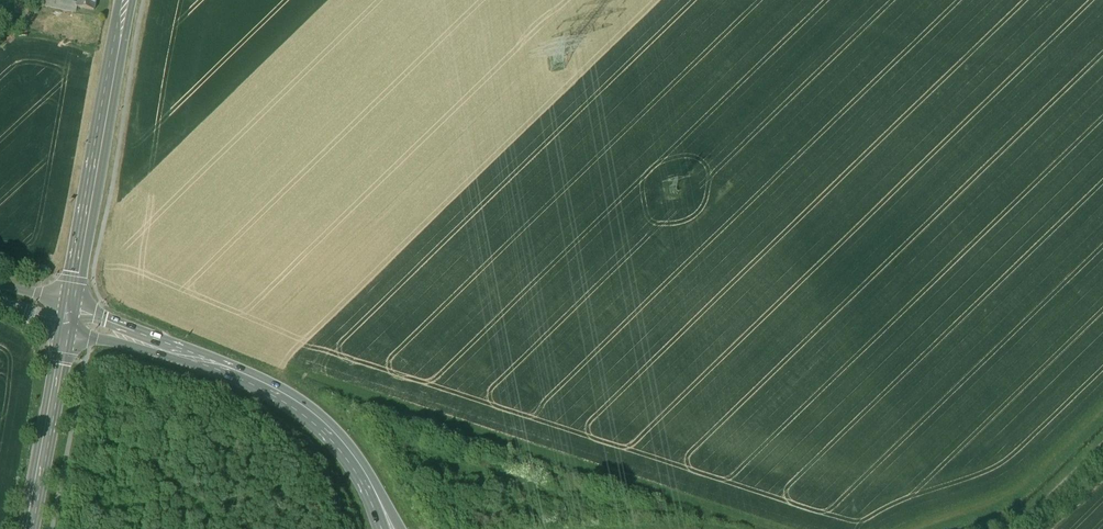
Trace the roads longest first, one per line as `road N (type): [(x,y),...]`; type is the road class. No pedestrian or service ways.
road 1 (primary): [(384,514),(355,463),(293,401),(201,360),(68,317)]
road 2 (primary): [(68,317),(126,0)]
road 3 (secondary): [(28,528),(68,317)]
road 4 (track): [(1015,528),(1102,446)]

